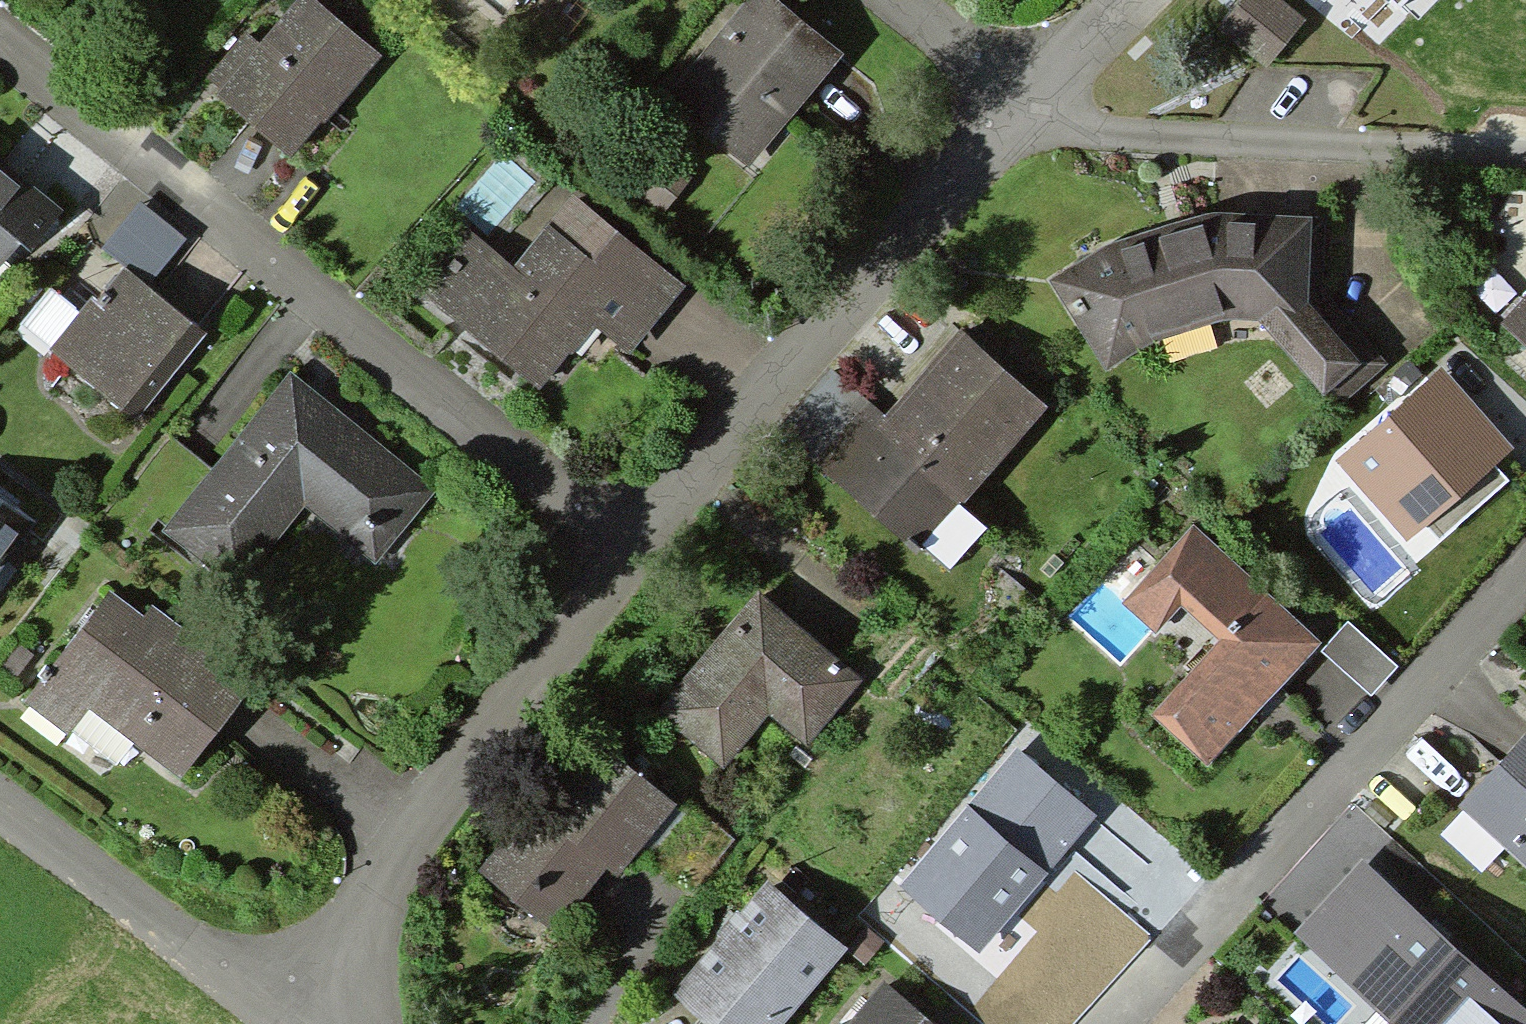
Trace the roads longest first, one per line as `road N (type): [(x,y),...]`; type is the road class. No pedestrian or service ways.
road 1 (residential): [(620,562),(0,41)]
road 2 (residential): [(1102,1023),(1525,563)]
road 3 (residential): [(1020,118),(620,562)]
road 4 (residential): [(620,562),(402,835),(277,1012)]
road 5 (residential): [(1020,118),(1525,165)]
road 6 (residential): [(0,804),(277,1012)]
road 7 (residential): [(875,0),(1020,118)]
road 8 (residential): [(1134,0),(1020,118)]

